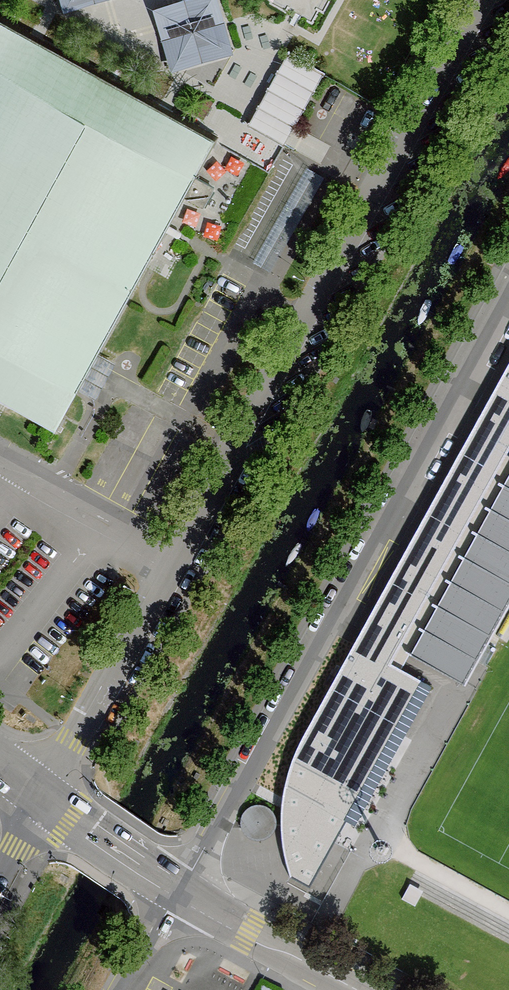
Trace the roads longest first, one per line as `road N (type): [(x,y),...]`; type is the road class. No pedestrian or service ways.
road 1 (unclassified): [(480,0),(40,788)]
road 2 (residential): [(508,298),(183,888)]
road 3 (tertiary): [(183,888),(363,989)]
road 4 (tertiary): [(40,788),(183,888)]

